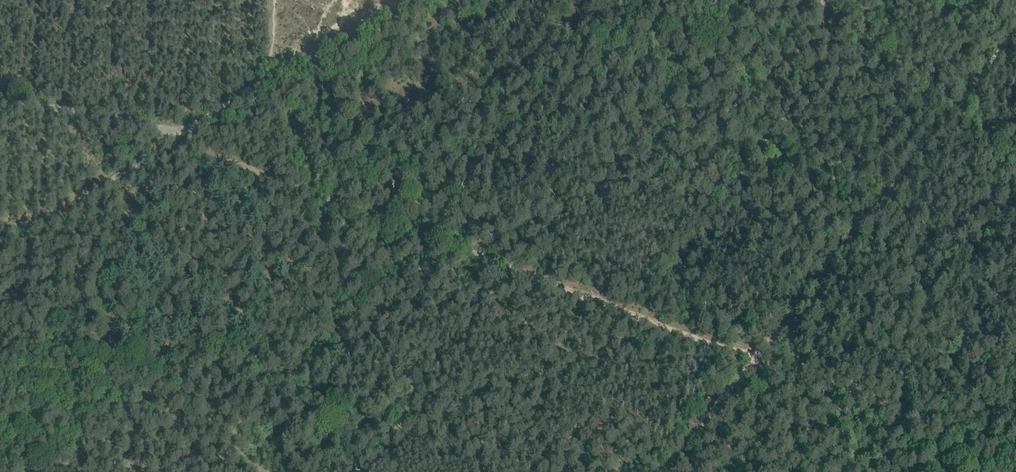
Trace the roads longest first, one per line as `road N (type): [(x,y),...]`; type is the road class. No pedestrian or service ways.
road 1 (track): [(175,142),(416,0)]
road 2 (track): [(0,228),(31,226),(175,142)]
road 3 (track): [(0,104),(175,142)]

